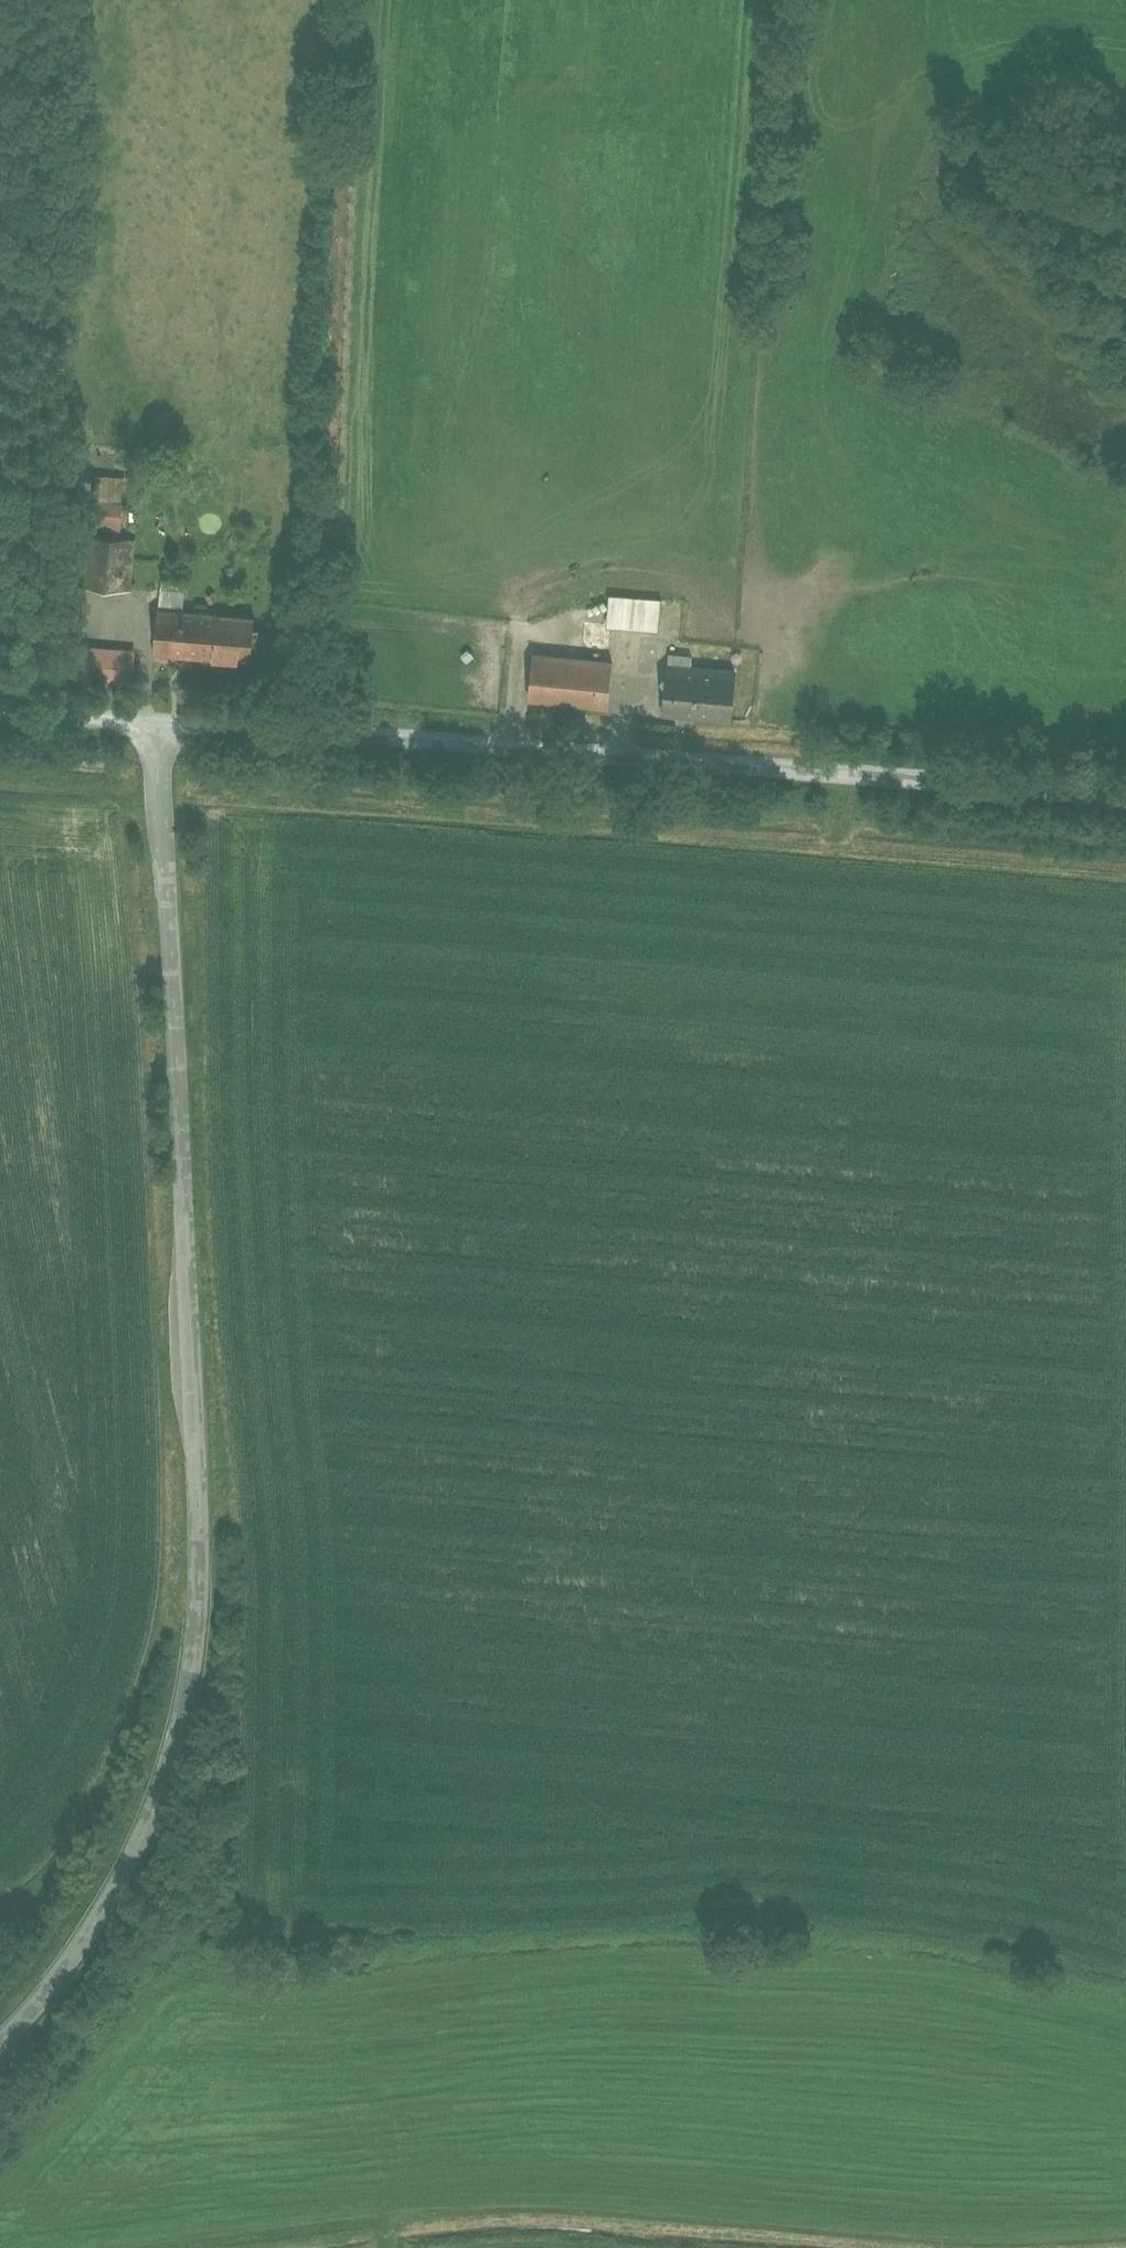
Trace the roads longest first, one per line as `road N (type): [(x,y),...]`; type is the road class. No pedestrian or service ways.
road 1 (unclassified): [(0,2031),(89,1927),(123,1873),(179,1728),(194,1647),(199,1556),(158,715)]
road 2 (unclassified): [(158,715),(1125,792)]
road 3 (unclassified): [(0,703),(158,715)]

